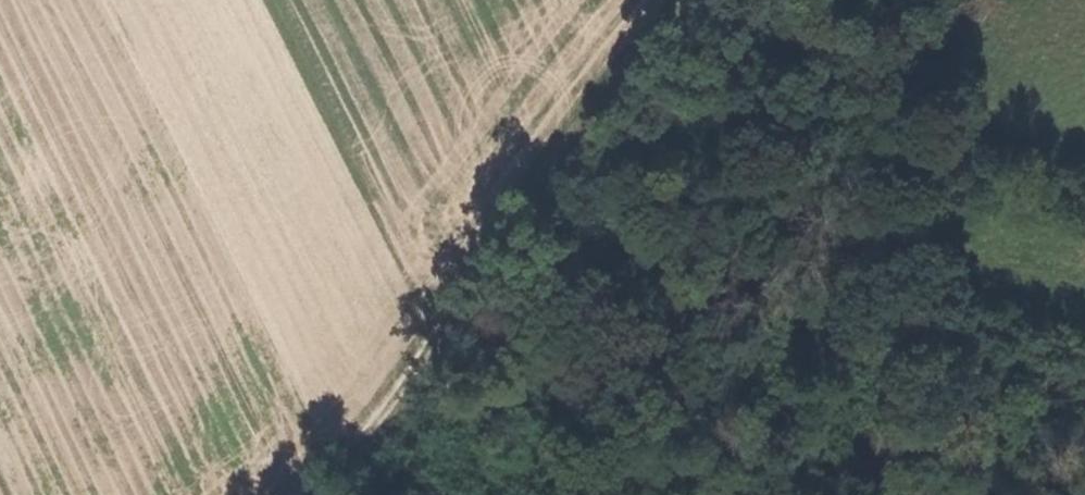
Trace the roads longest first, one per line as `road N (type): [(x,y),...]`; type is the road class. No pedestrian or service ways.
road 1 (track): [(692,0),(306,494)]

